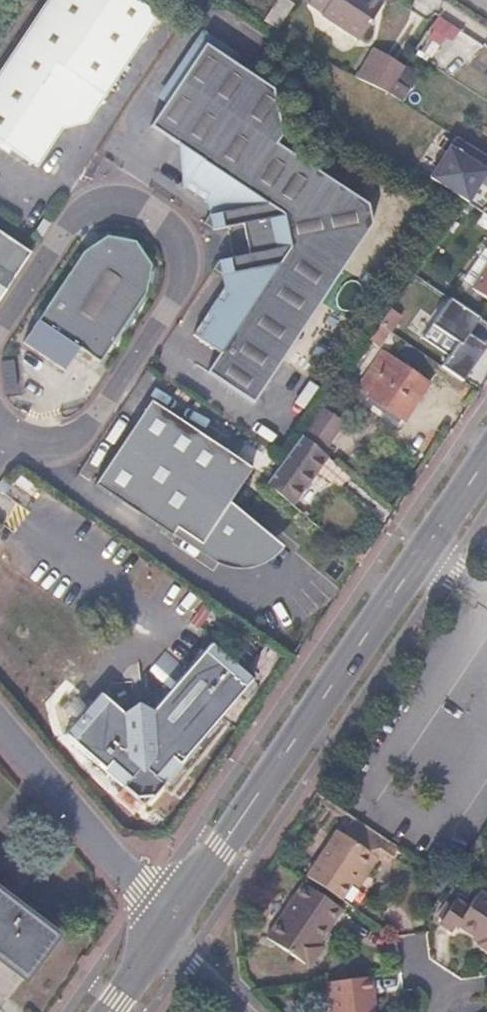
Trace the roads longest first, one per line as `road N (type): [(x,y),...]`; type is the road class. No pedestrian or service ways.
road 1 (primary): [(169,927),(486,460)]
road 2 (residential): [(0,720),(169,927)]

